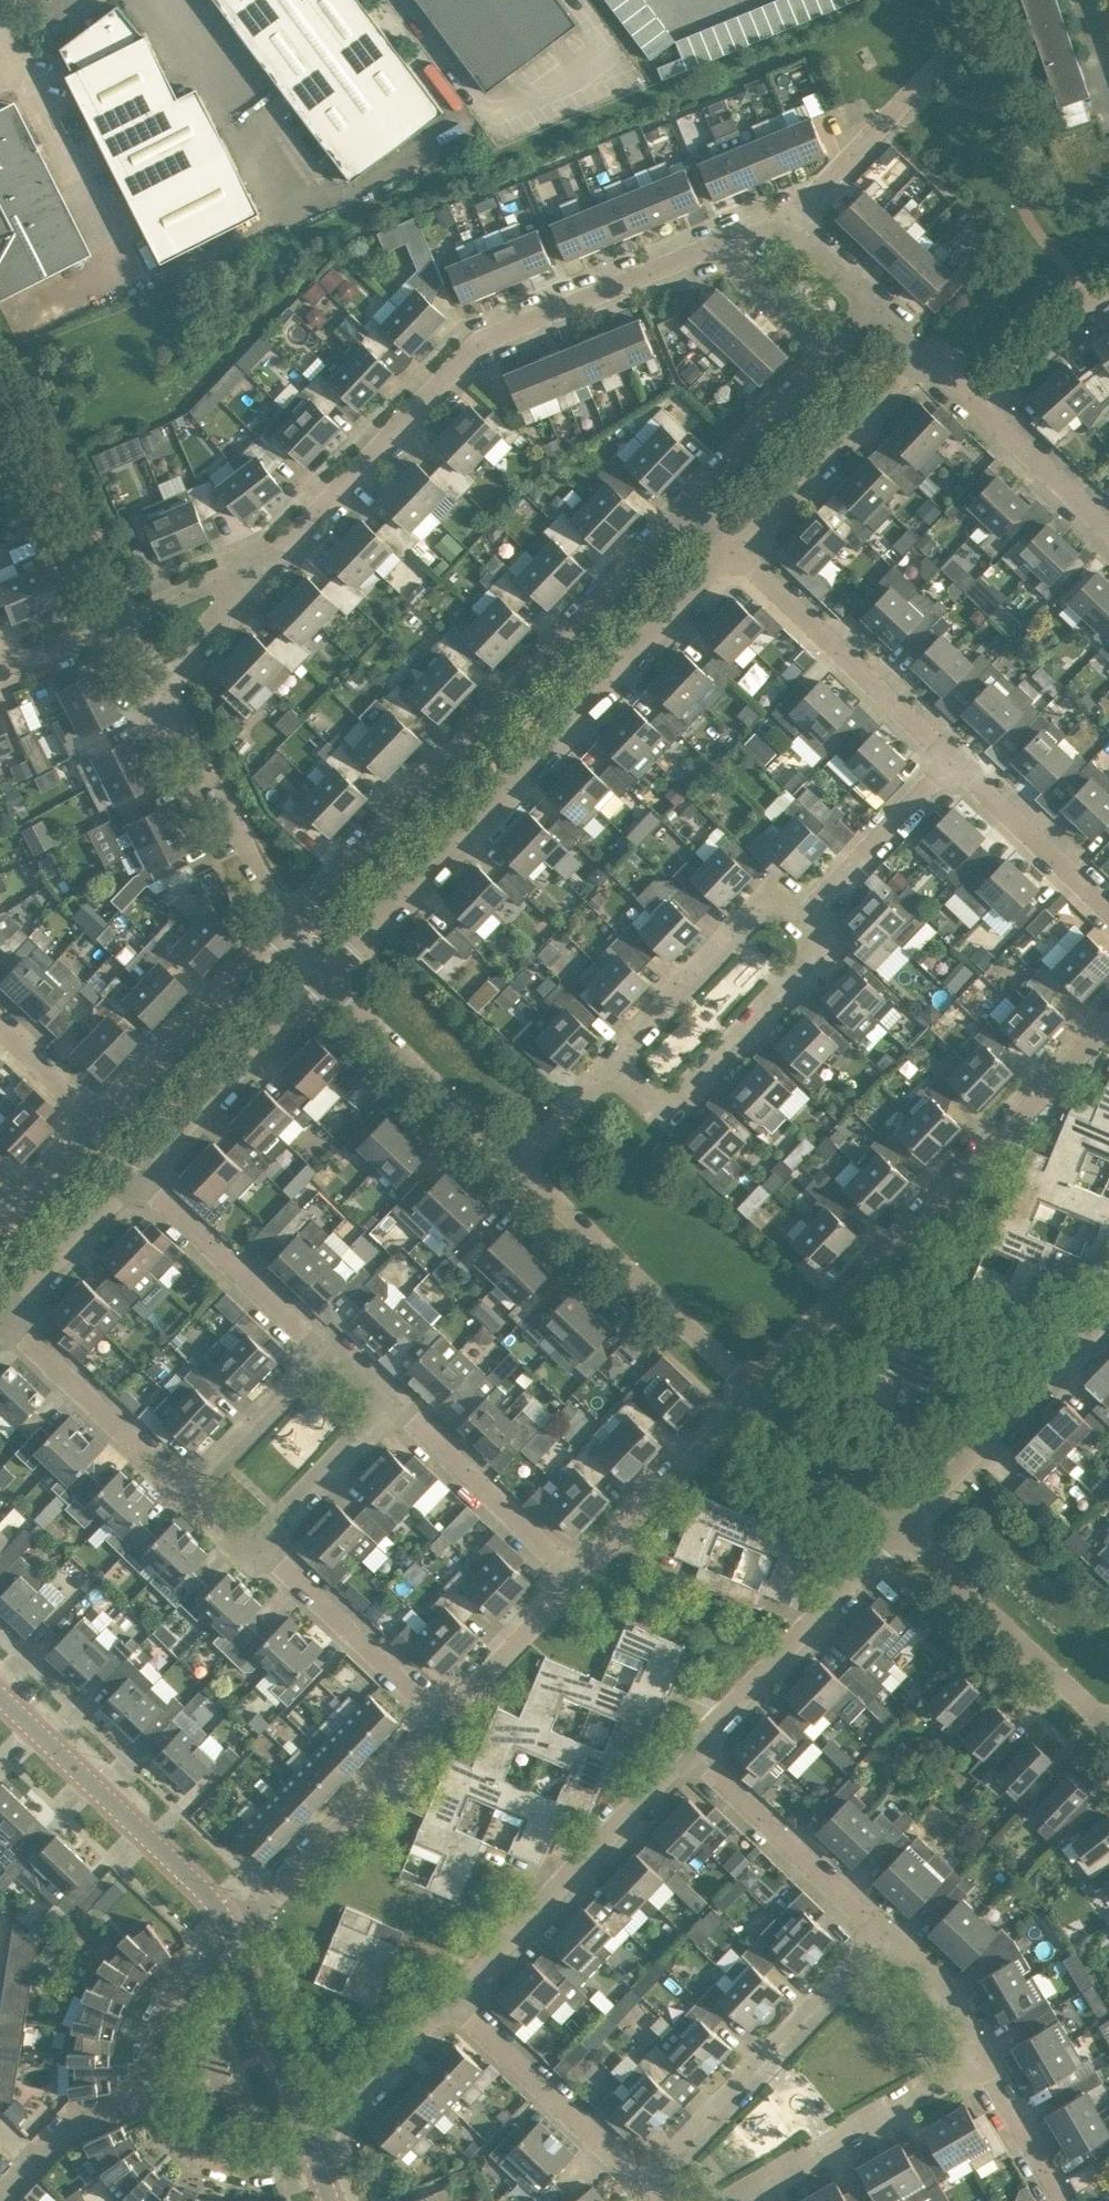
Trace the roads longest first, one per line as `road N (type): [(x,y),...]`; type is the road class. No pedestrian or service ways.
road 1 (residential): [(328,977),(745,559)]
road 2 (residential): [(686,501),(286,926)]
road 3 (residential): [(272,556),(476,344),(726,243)]
road 4 (residential): [(756,1389),(1108,1021)]
road 5 (residential): [(645,2184),(886,1933)]
road 6 (residential): [(609,1066),(663,1120),(821,947),(795,922)]
road 7 (residential): [(454,2001),(692,1751)]
road 8 (tertiary): [(230,1937),(197,1880),(0,1697)]
road 9 (residential): [(756,1389),(516,1161)]
road 10 (residential): [(692,1751),(902,1530)]
road 11 (residential): [(230,1937),(439,1720)]
road 12 (residential): [(902,1530),(1108,1315)]
road 13 (residential): [(953,762),(745,559)]
road 14 (residential): [(286,926),(158,676)]
road 15 (residential): [(737,2200),(978,2057)]
road 16 (residential): [(1108,1717),(902,1530)]
road 17 (residential): [(745,559),(938,361)]
road 18 (residential): [(286,926),(96,1125)]
road 19 (residential): [(138,1173),(328,977)]
road 20 (residential): [(609,1066),(771,897),(795,922)]
road 21 (residential): [(886,1933),(692,1751)]
road 22 (residential): [(645,2184),(454,2001)]
road 23 (residential): [(516,1161),(328,977)]
road 24 (residential): [(193,1494),(0,1316)]
road 25 (residential): [(331,1346),(306,1335),(138,1173)]
road 26 (residential): [(579,1574),(756,1389)]
road 27 (residential): [(439,1720),(253,1549)]
road 28 (residential): [(579,1574),(396,1402)]
road 29 (residential): [(795,922),(953,762)]
road 30 (residential): [(1108,907),(953,762)]
road 31 (residential): [(829,347),(686,501)]
road 32 (residential): [(253,1549),(396,1402)]
road 33 (tertiary): [(304,2127),(230,1937)]
road 34 (residential): [(902,1530),(756,1389)]
road 35 (residential): [(193,1494),(331,1346)]
road 36 (residential): [(439,1720),(579,1574)]
road 37 (residential): [(304,2127),(341,2114),(454,2001)]
road 38 (residential): [(0,1314),(138,1173)]
road 39 (residential): [(312,2149),(258,2165),(201,2155),(168,2125),(155,2095)]
road 40 (residential): [(155,2095),(154,2047),(177,2000),(230,1937)]
road 41 (residential): [(978,399),(1108,526)]
road 42 (residential): [(1108,294),(978,399)]
road 43 (residential): [(1063,2200),(978,2057)]
road 44 (residential): [(158,676),(272,556)]
road 45 (residential): [(978,2057),(940,1980),(886,1933)]
road 46 (residential): [(131,615),(272,556)]
road 47 (residential): [(829,347),(726,243)]
road 48 (residential): [(0,672),(131,615)]
road 49 (residential): [(96,1125),(0,1227)]
road 50 (residential): [(39,2163),(78,2119),(155,2095)]
road 51 (residential): [(785,215),(885,118)]
road 52 (residential): [(96,1125),(0,1029)]
road 53 (residential): [(516,1161),(609,1066)]
road 54 (residential): [(785,215),(877,299)]

